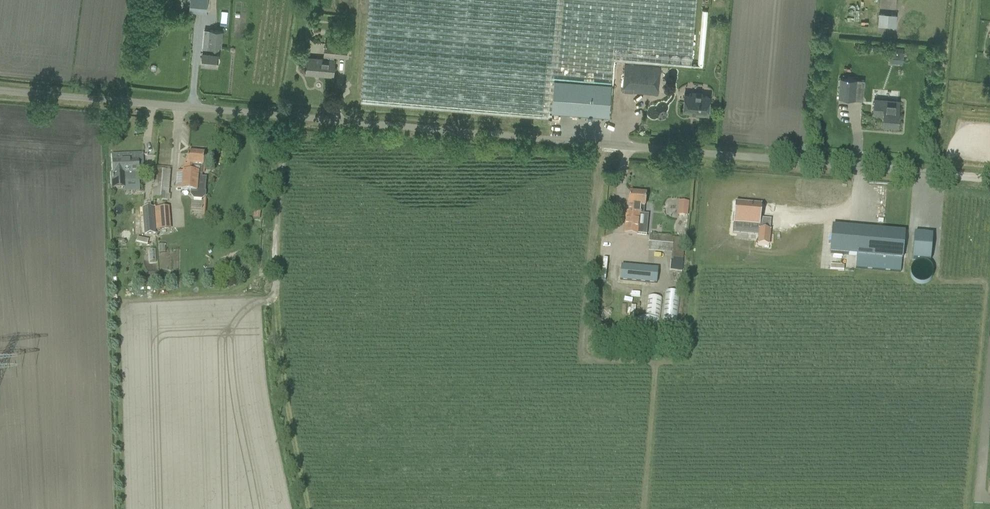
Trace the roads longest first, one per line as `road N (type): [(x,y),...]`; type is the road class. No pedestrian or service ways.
road 1 (unclassified): [(989,175),(0,87)]

